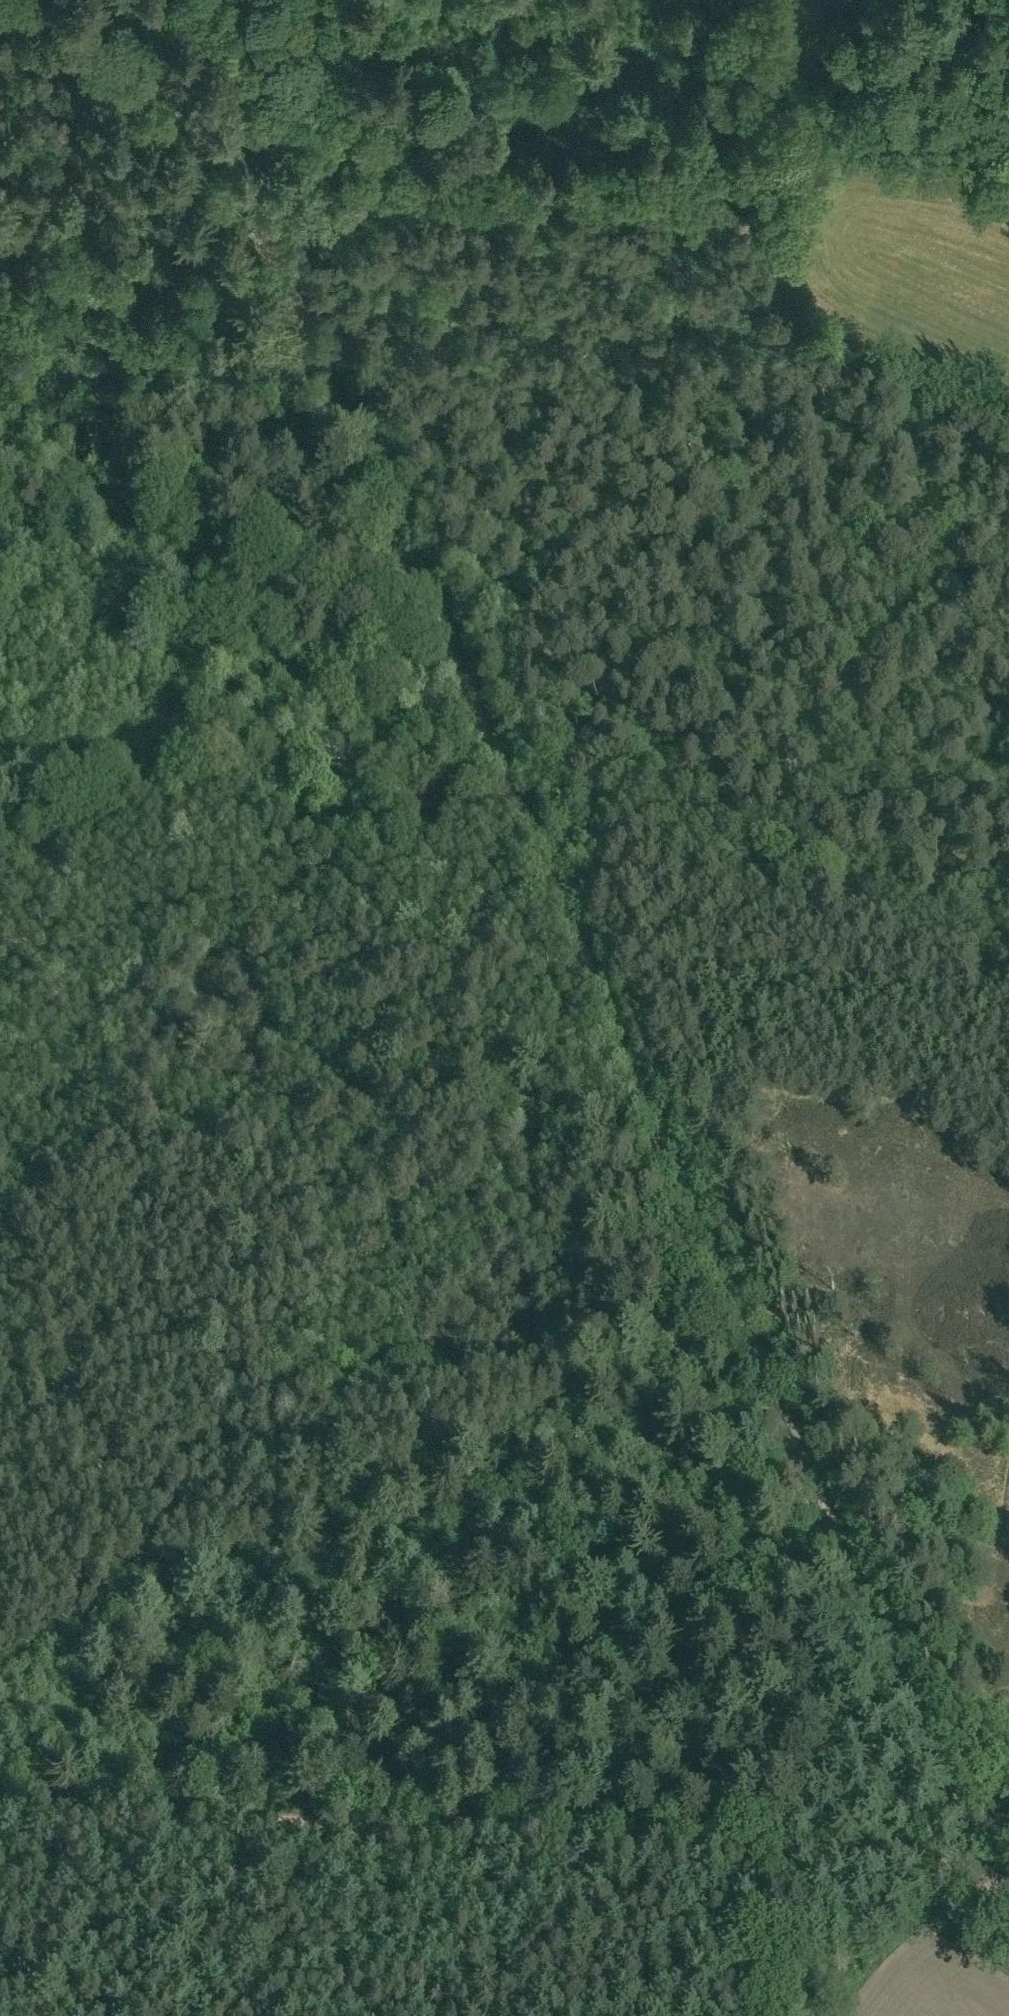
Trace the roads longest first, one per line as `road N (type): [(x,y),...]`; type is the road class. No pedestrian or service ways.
road 1 (track): [(106,0),(239,217),(983,1864)]
road 2 (track): [(0,1804),(983,1864)]

